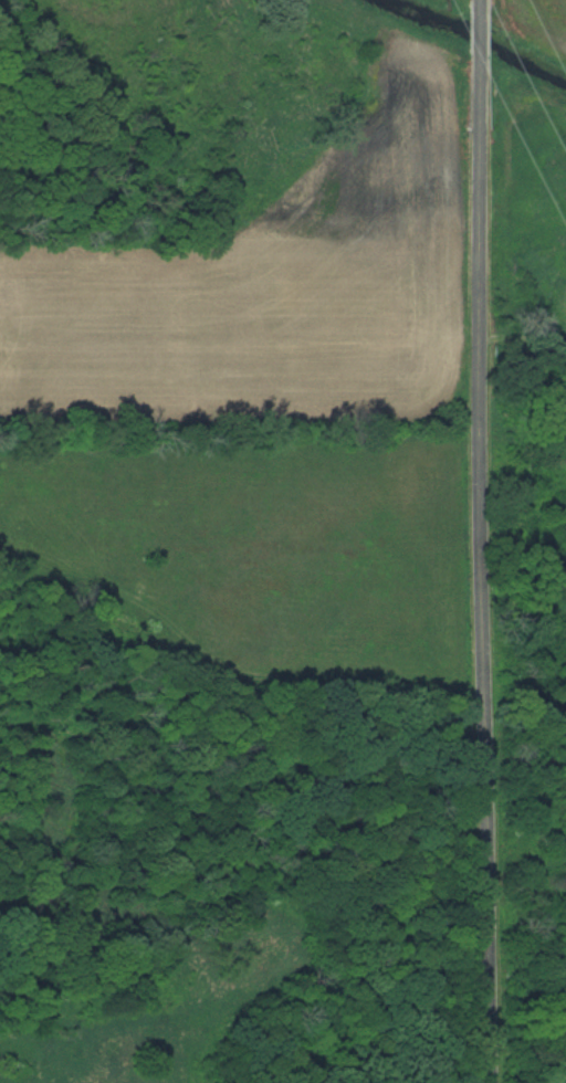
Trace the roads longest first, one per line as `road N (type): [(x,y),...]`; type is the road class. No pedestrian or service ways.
road 1 (tertiary): [(492,1082),(481,0)]

